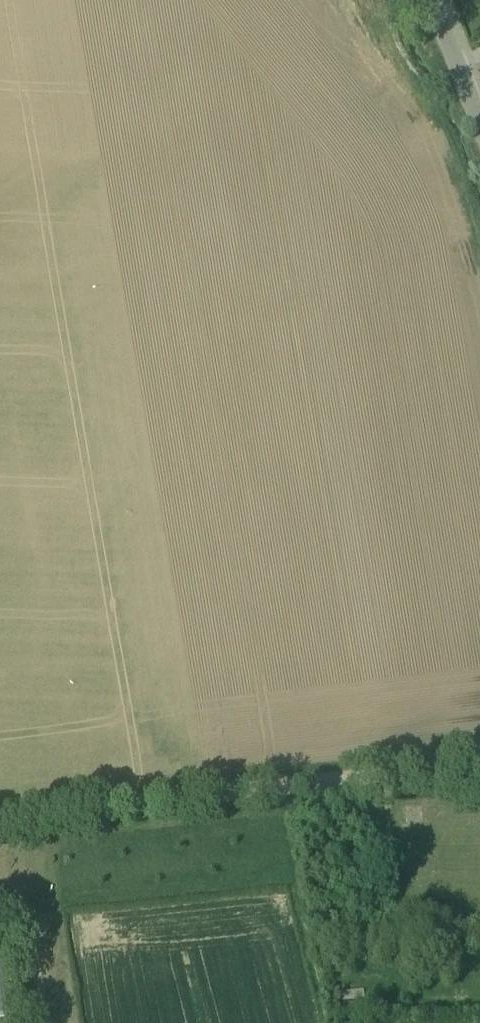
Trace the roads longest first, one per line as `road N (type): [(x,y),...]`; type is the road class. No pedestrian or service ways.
road 1 (unclassified): [(0,817),(479,763)]
road 2 (unclassified): [(479,126),(431,0)]

